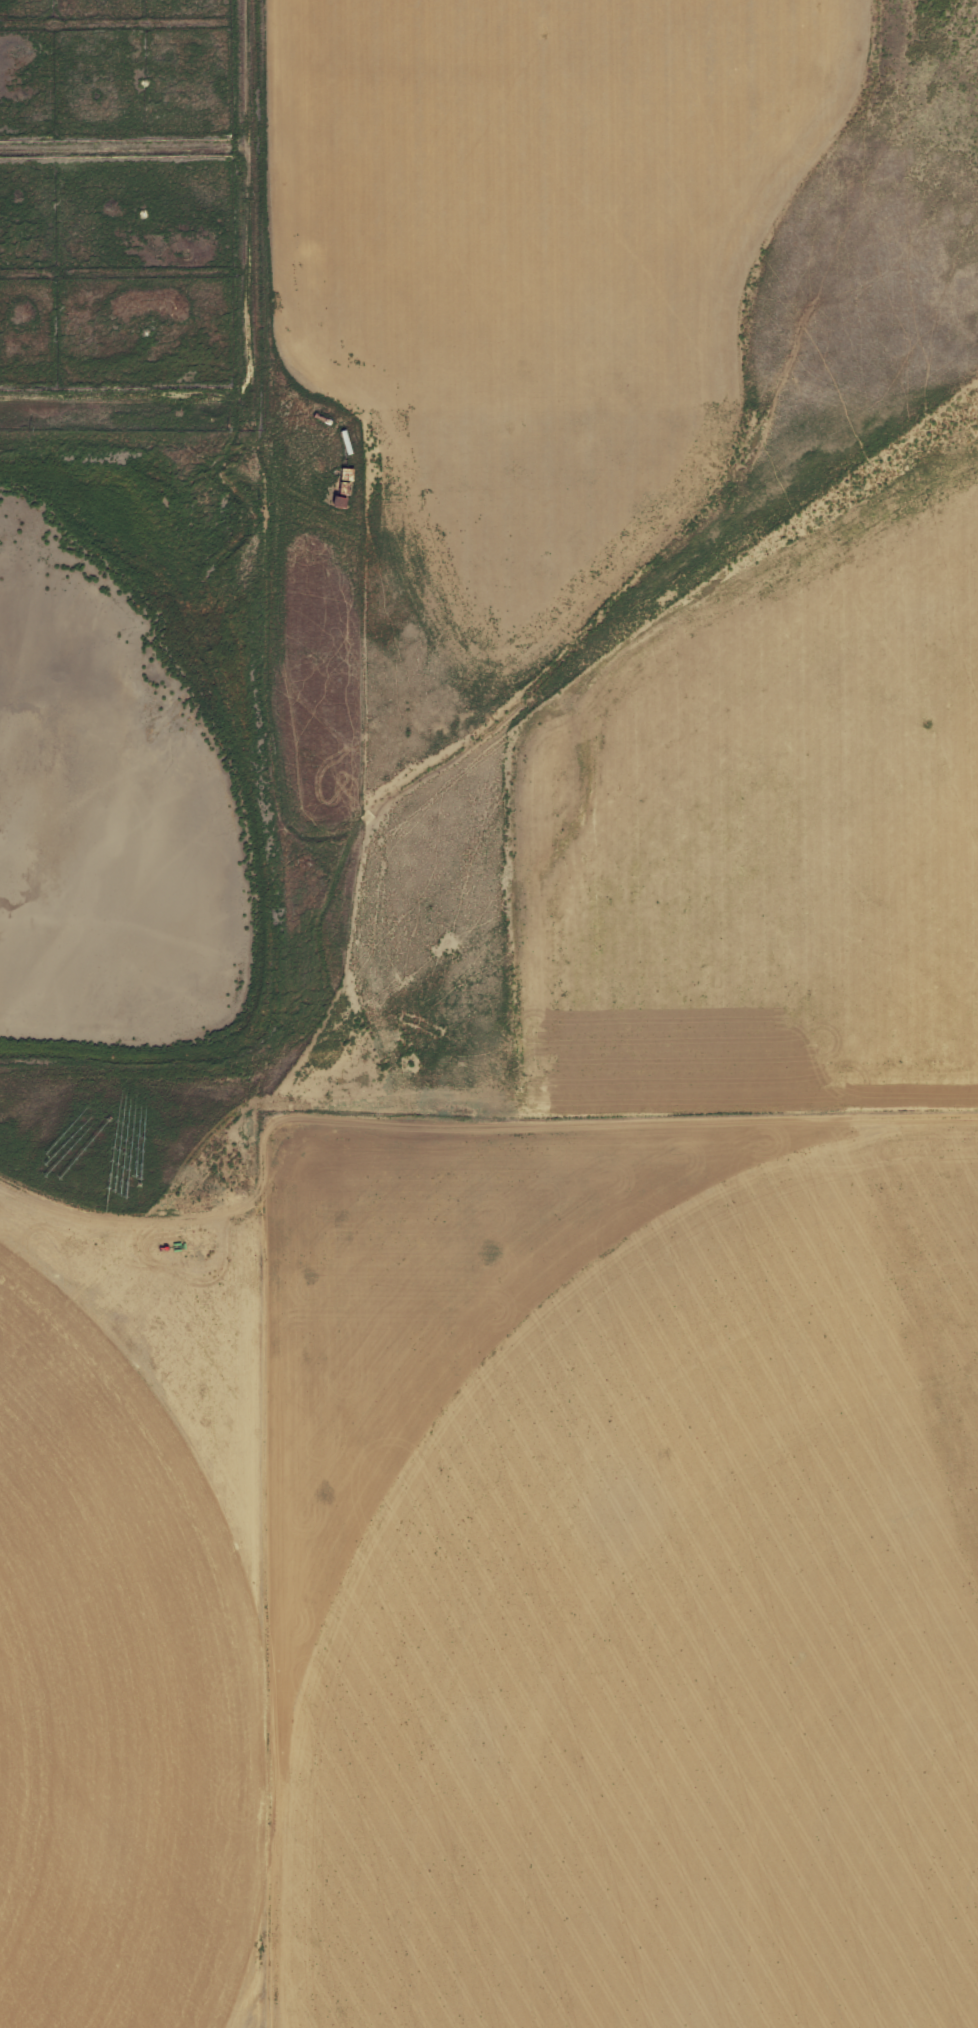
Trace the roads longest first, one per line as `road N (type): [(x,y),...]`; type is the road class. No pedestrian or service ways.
road 1 (residential): [(240,403),(326,626),(397,1071),(444,1114),(977,1115)]
road 2 (residential): [(0,400),(244,399),(242,0)]

